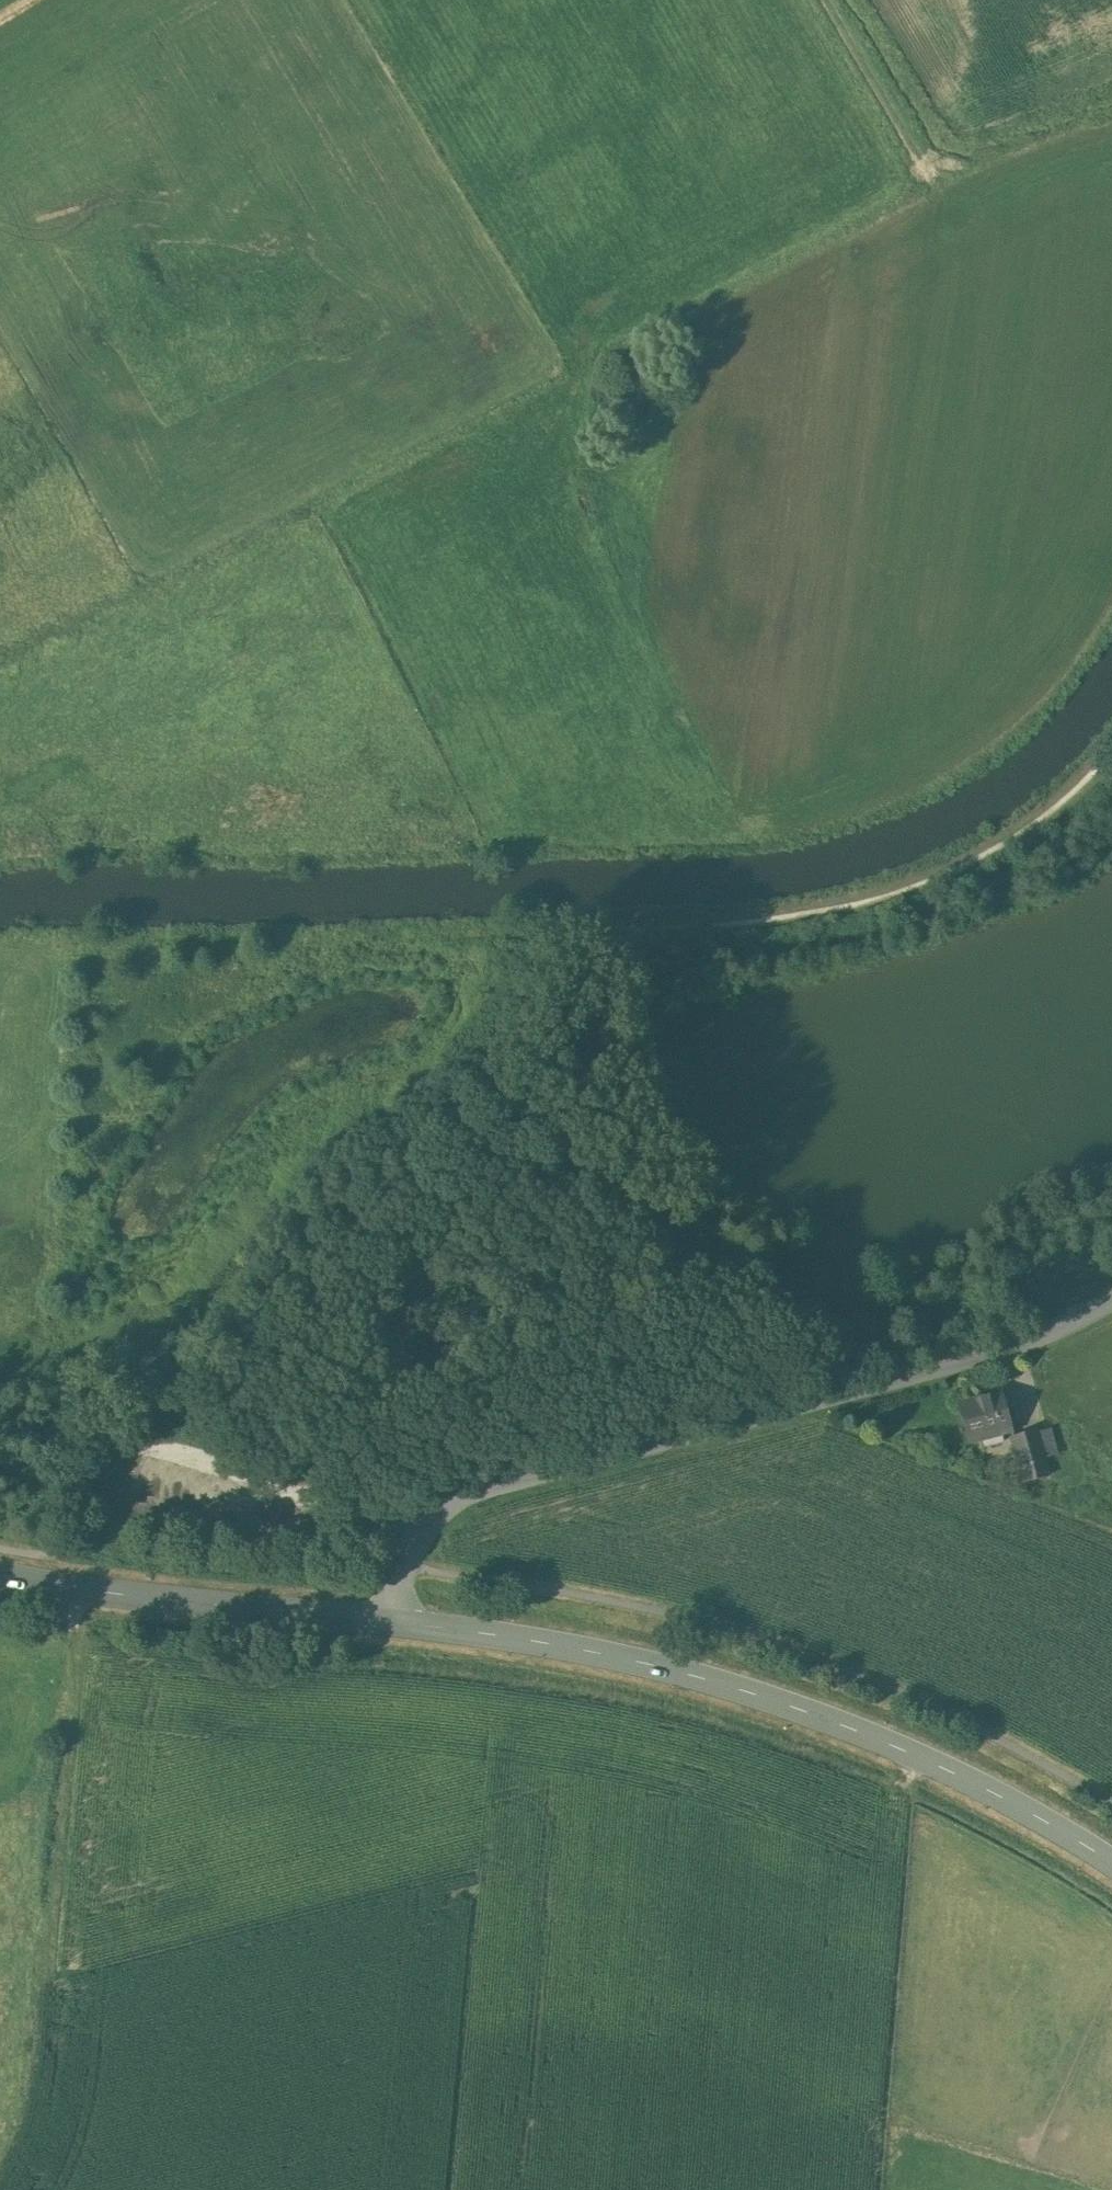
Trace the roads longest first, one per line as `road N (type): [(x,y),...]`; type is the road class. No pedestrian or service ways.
road 1 (unclassified): [(396,1620),(409,1555),(444,1512),(1012,1352),(1111,1303)]
road 2 (tertiary): [(396,1620),(580,1647),(822,1715),(1000,1793),(1111,1859)]
road 3 (tertiary): [(0,1575),(396,1620)]
road 4 (track): [(939,185),(827,0)]

